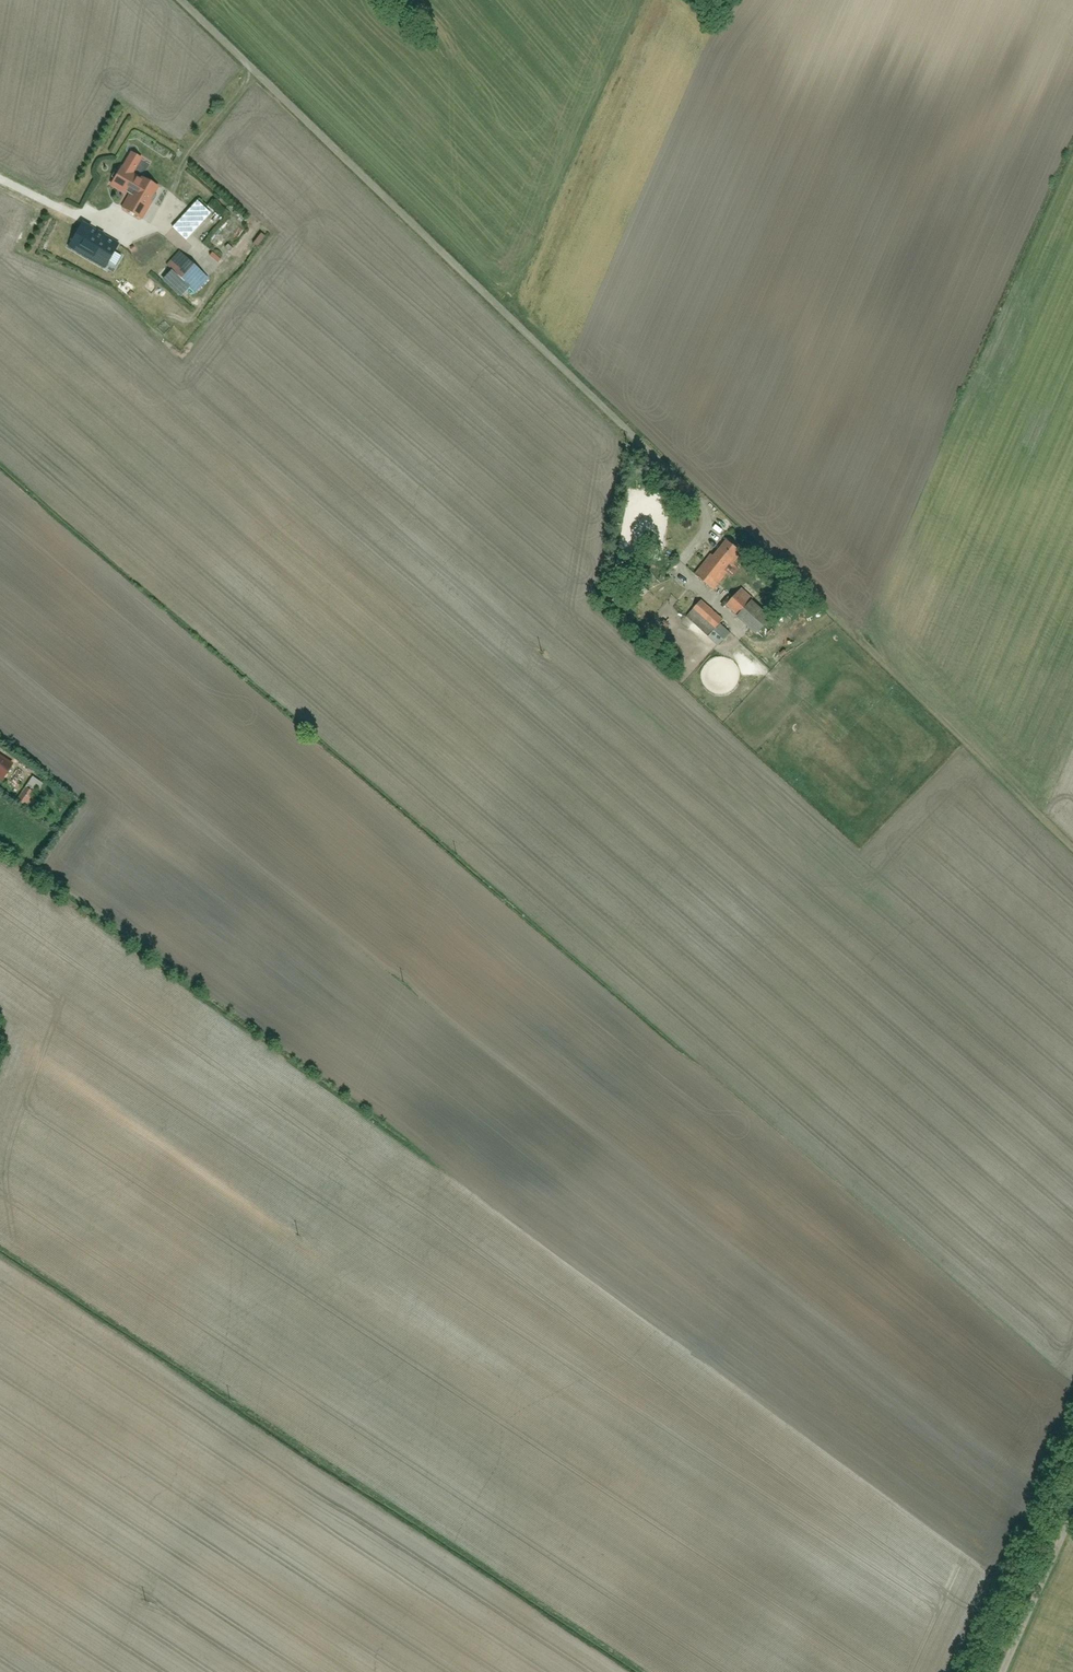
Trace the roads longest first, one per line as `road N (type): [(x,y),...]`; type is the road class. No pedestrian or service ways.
road 1 (track): [(256,70),(183,164),(156,224)]
road 2 (unclassified): [(1003,1671),(1072,1517)]

